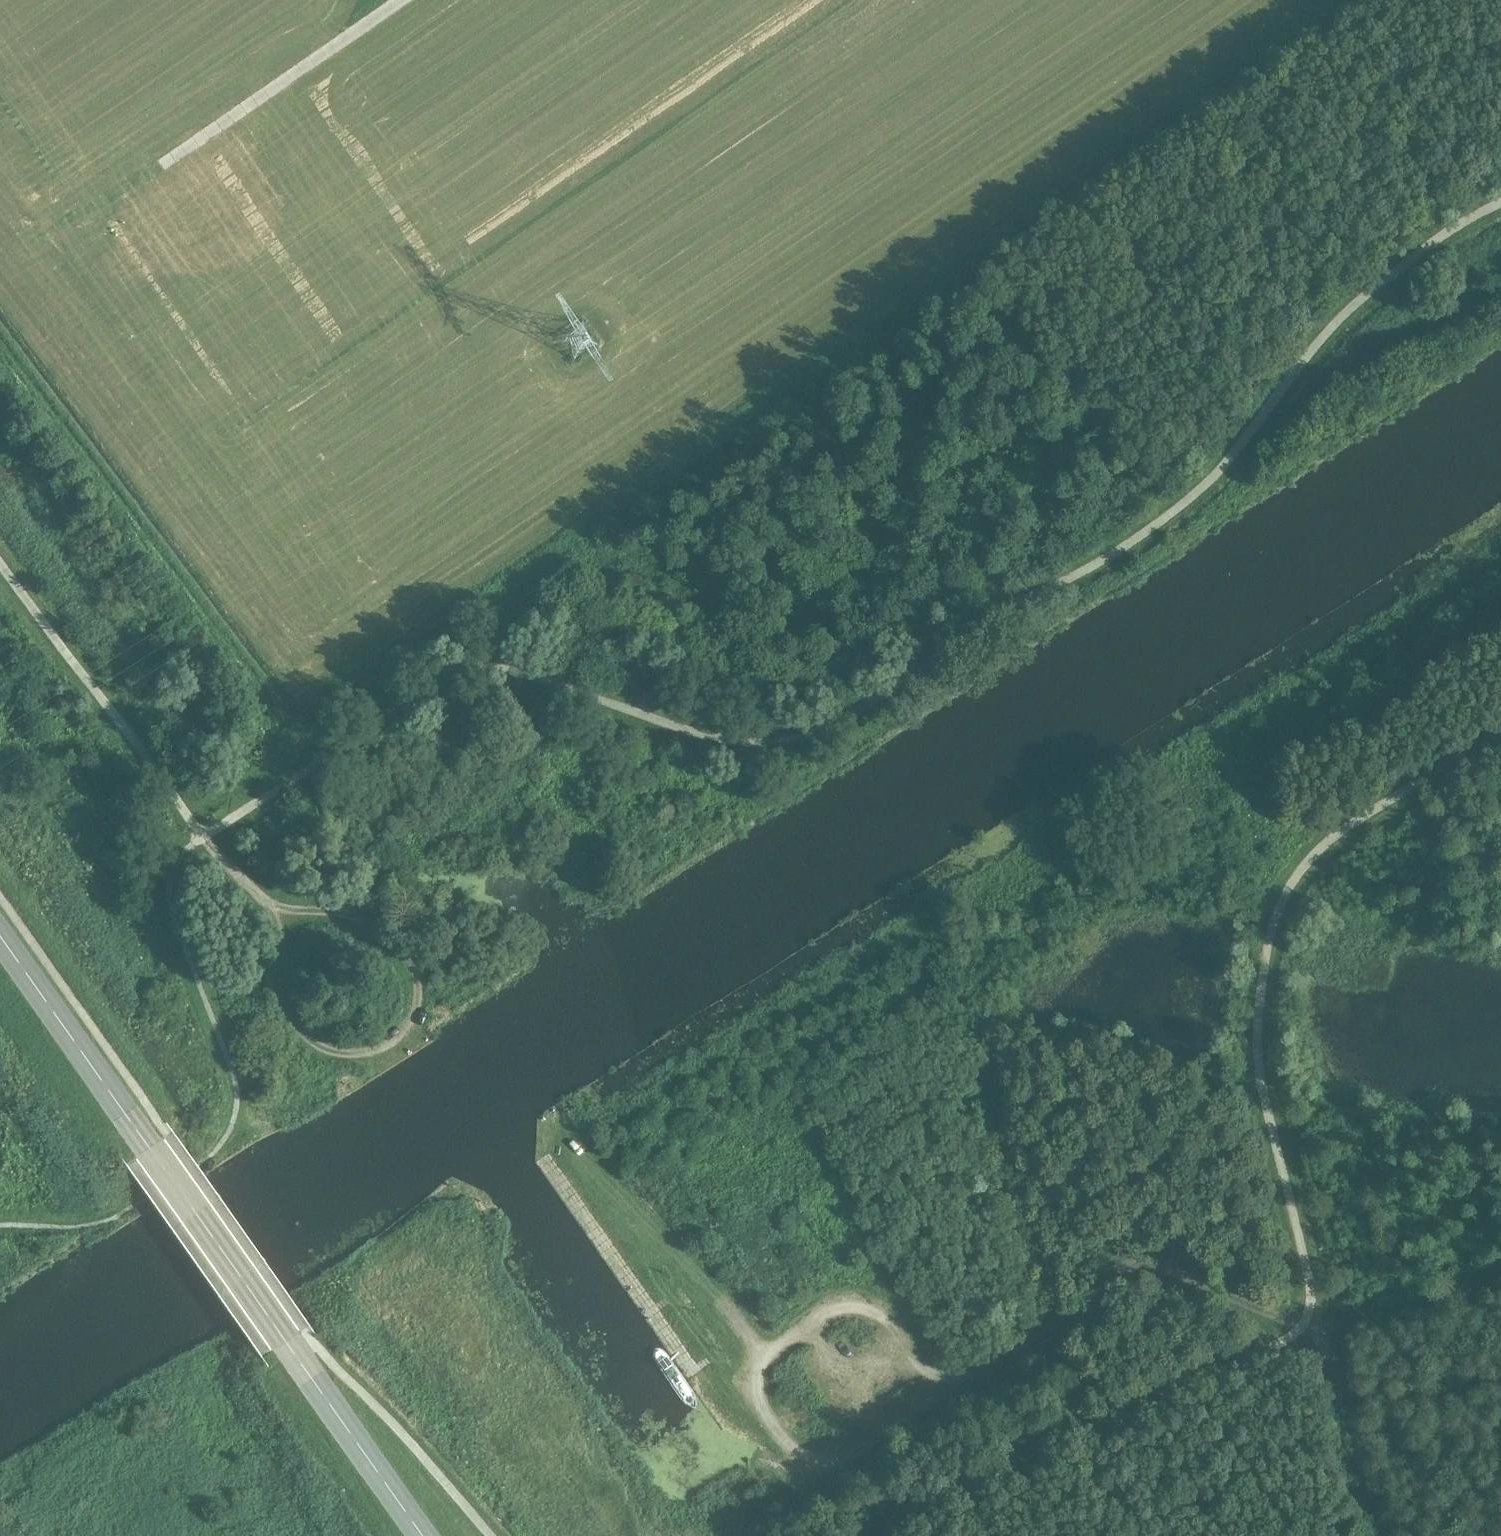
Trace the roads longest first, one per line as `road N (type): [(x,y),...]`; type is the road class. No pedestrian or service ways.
road 1 (tertiary): [(420,1535),(0,937)]
road 2 (track): [(1257,1029),(1174,952),(1157,920),(737,1050),(615,1105)]
road 3 (track): [(859,1371),(978,1367),(1154,1266),(1301,1327),(1327,1346)]
road 4 (track): [(1385,1535),(1312,1300)]
road 5 (track): [(1329,841),(1233,812),(1200,838),(1157,920)]

